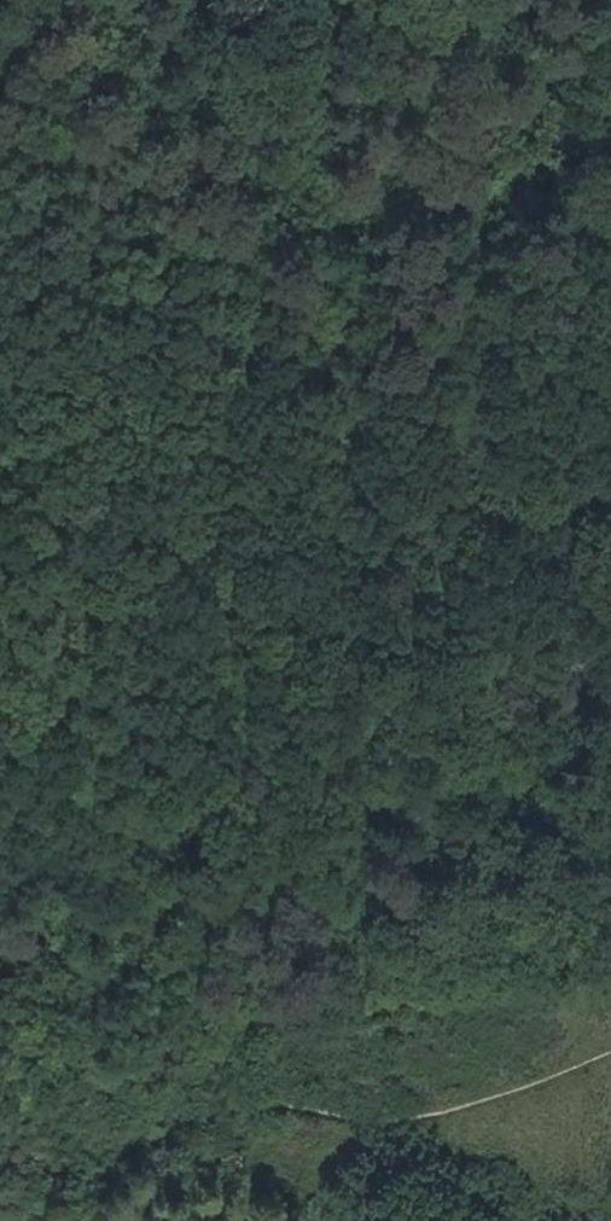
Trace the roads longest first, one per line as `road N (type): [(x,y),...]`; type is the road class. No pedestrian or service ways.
road 1 (track): [(610,988),(0,1143)]

